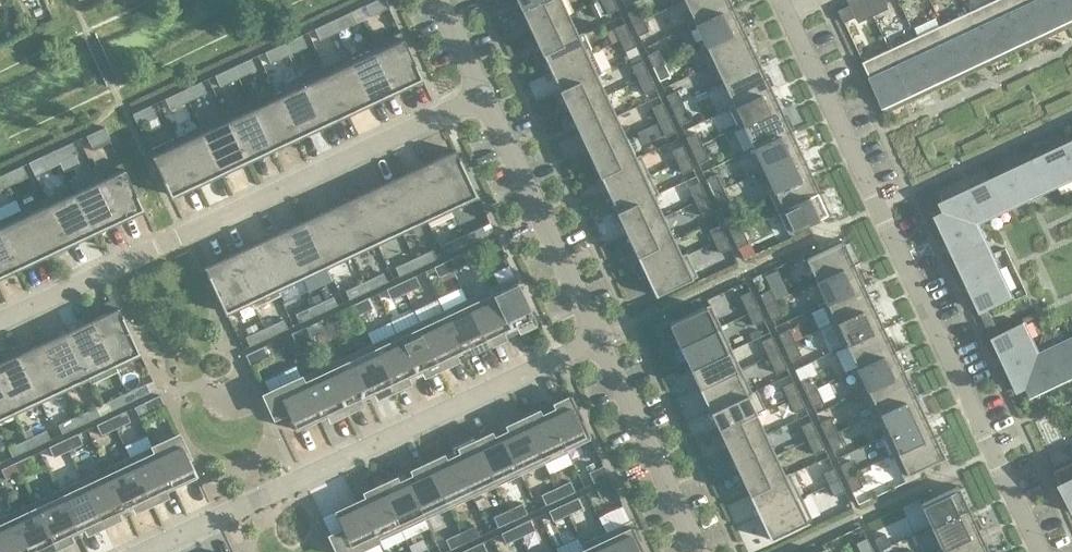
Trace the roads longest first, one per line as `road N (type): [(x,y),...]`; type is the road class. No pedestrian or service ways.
road 1 (residential): [(781,0),(1041,551)]
road 2 (residential): [(0,321),(484,100)]
road 3 (residential): [(144,551),(597,342)]
road 4 (residential): [(484,100),(597,342)]
road 5 (residential): [(597,342),(695,551)]

